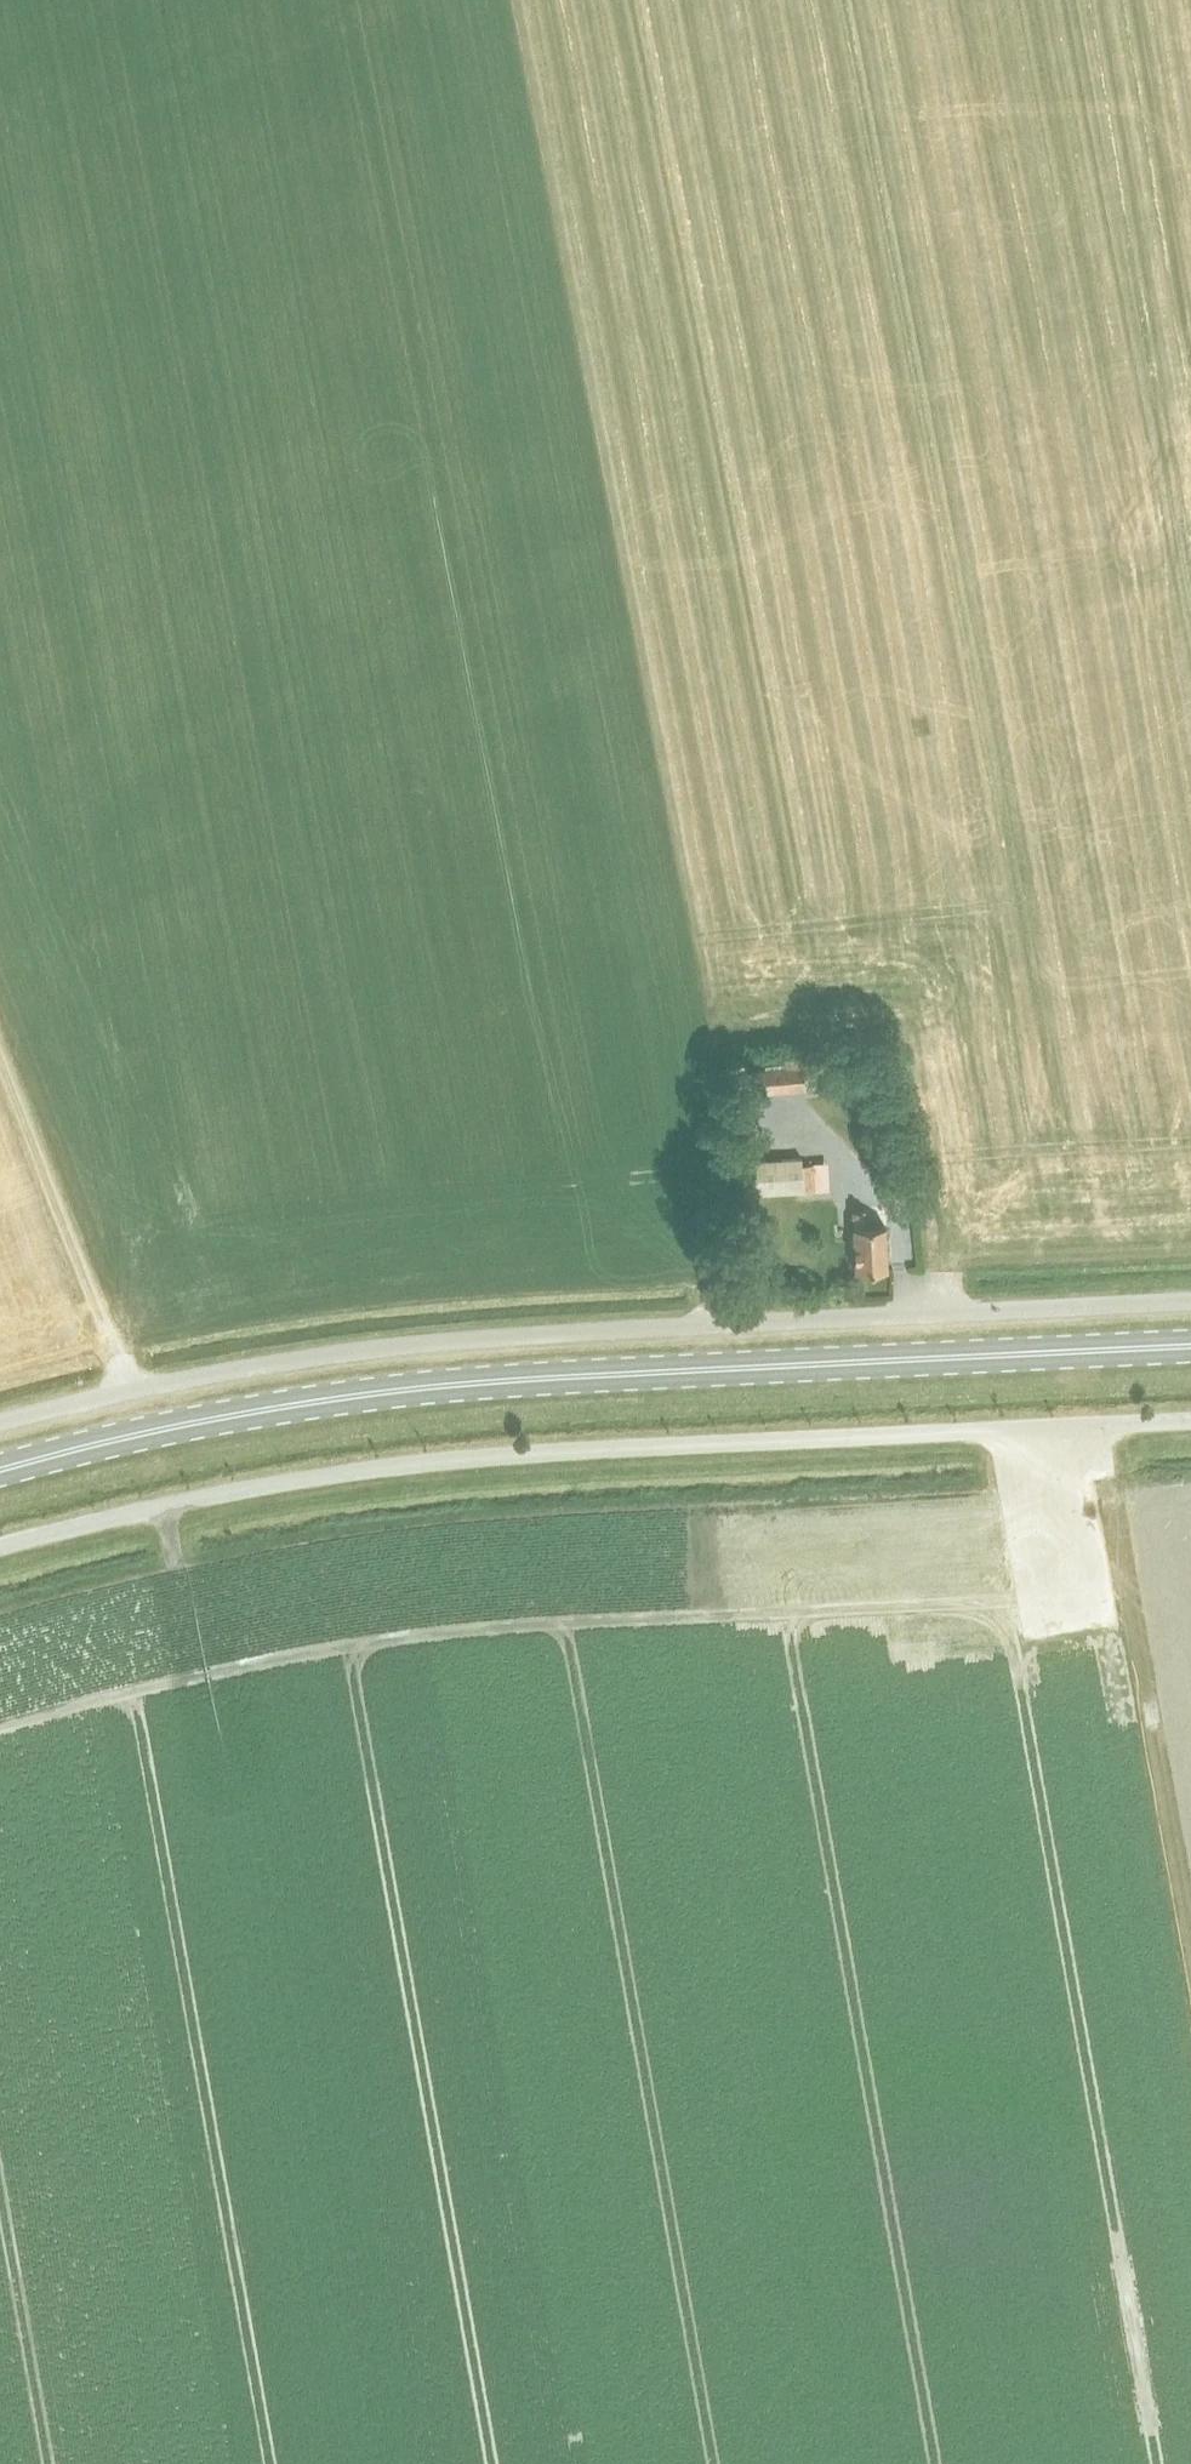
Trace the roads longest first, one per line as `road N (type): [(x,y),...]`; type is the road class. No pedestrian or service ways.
road 1 (unclassified): [(0,1546),(159,1505),(463,1458),(1190,1419)]
road 2 (secondary): [(0,1472),(166,1431),(453,1386),(1190,1348)]
road 3 (unclassified): [(1190,1300),(579,1331),(329,1353),(0,1421)]

